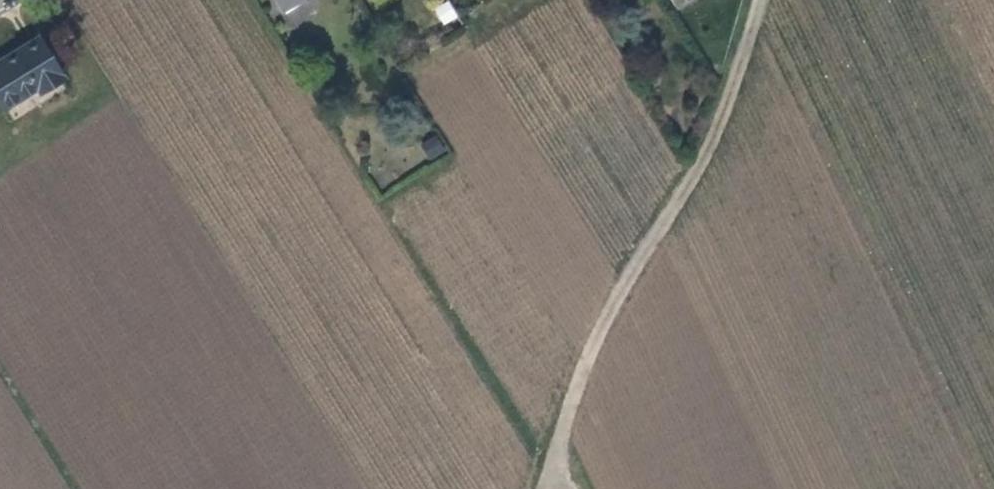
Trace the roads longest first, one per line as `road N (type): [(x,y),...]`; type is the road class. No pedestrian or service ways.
road 1 (track): [(557,488),(624,307),(701,172),(760,0)]

